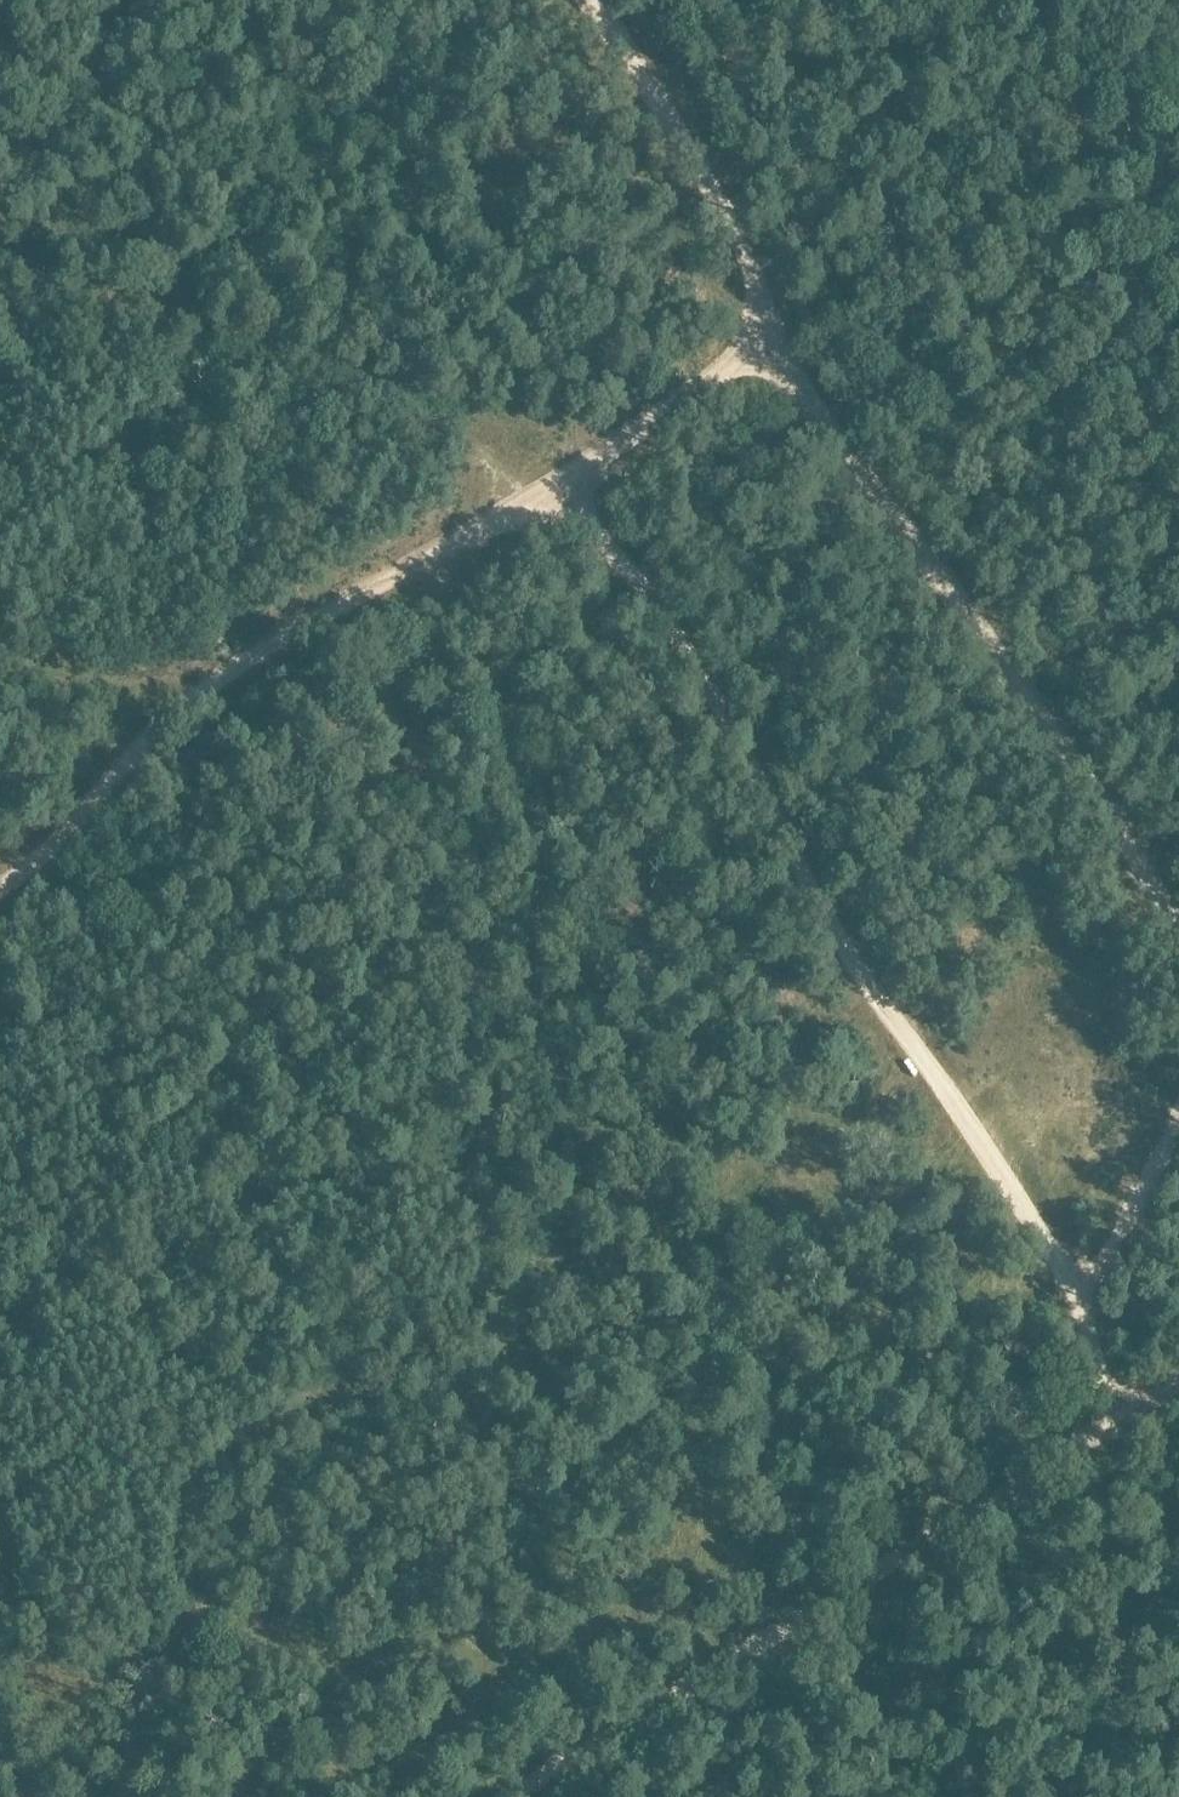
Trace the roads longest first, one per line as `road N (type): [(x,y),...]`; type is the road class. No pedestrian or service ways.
road 1 (track): [(1123,1416),(1074,1292),(868,985),(749,760),(663,616),(607,545),(545,493),(419,409),(313,357),(116,307),(0,251)]
road 2 (track): [(592,0),(736,233),(770,338),(792,377),(1075,765),(1178,931)]
road 3 (track): [(0,890),(207,686),(343,601),(545,493),(770,338)]
road 4 (track): [(1178,1386),(504,1796)]
road 5 (track): [(428,561),(474,658),(522,809),(544,1058),(580,1153),(581,1180),(558,1240),(518,1270)]
road 6 (track): [(11,1796),(29,1737),(57,1703),(174,1640),(189,1606),(343,1660),(582,1649)]
road 7 (track): [(1178,1128),(1074,1292)]
road 8 (track): [(151,735),(120,690),(44,667),(0,664)]
road 9 (track): [(628,1633),(759,1644)]

